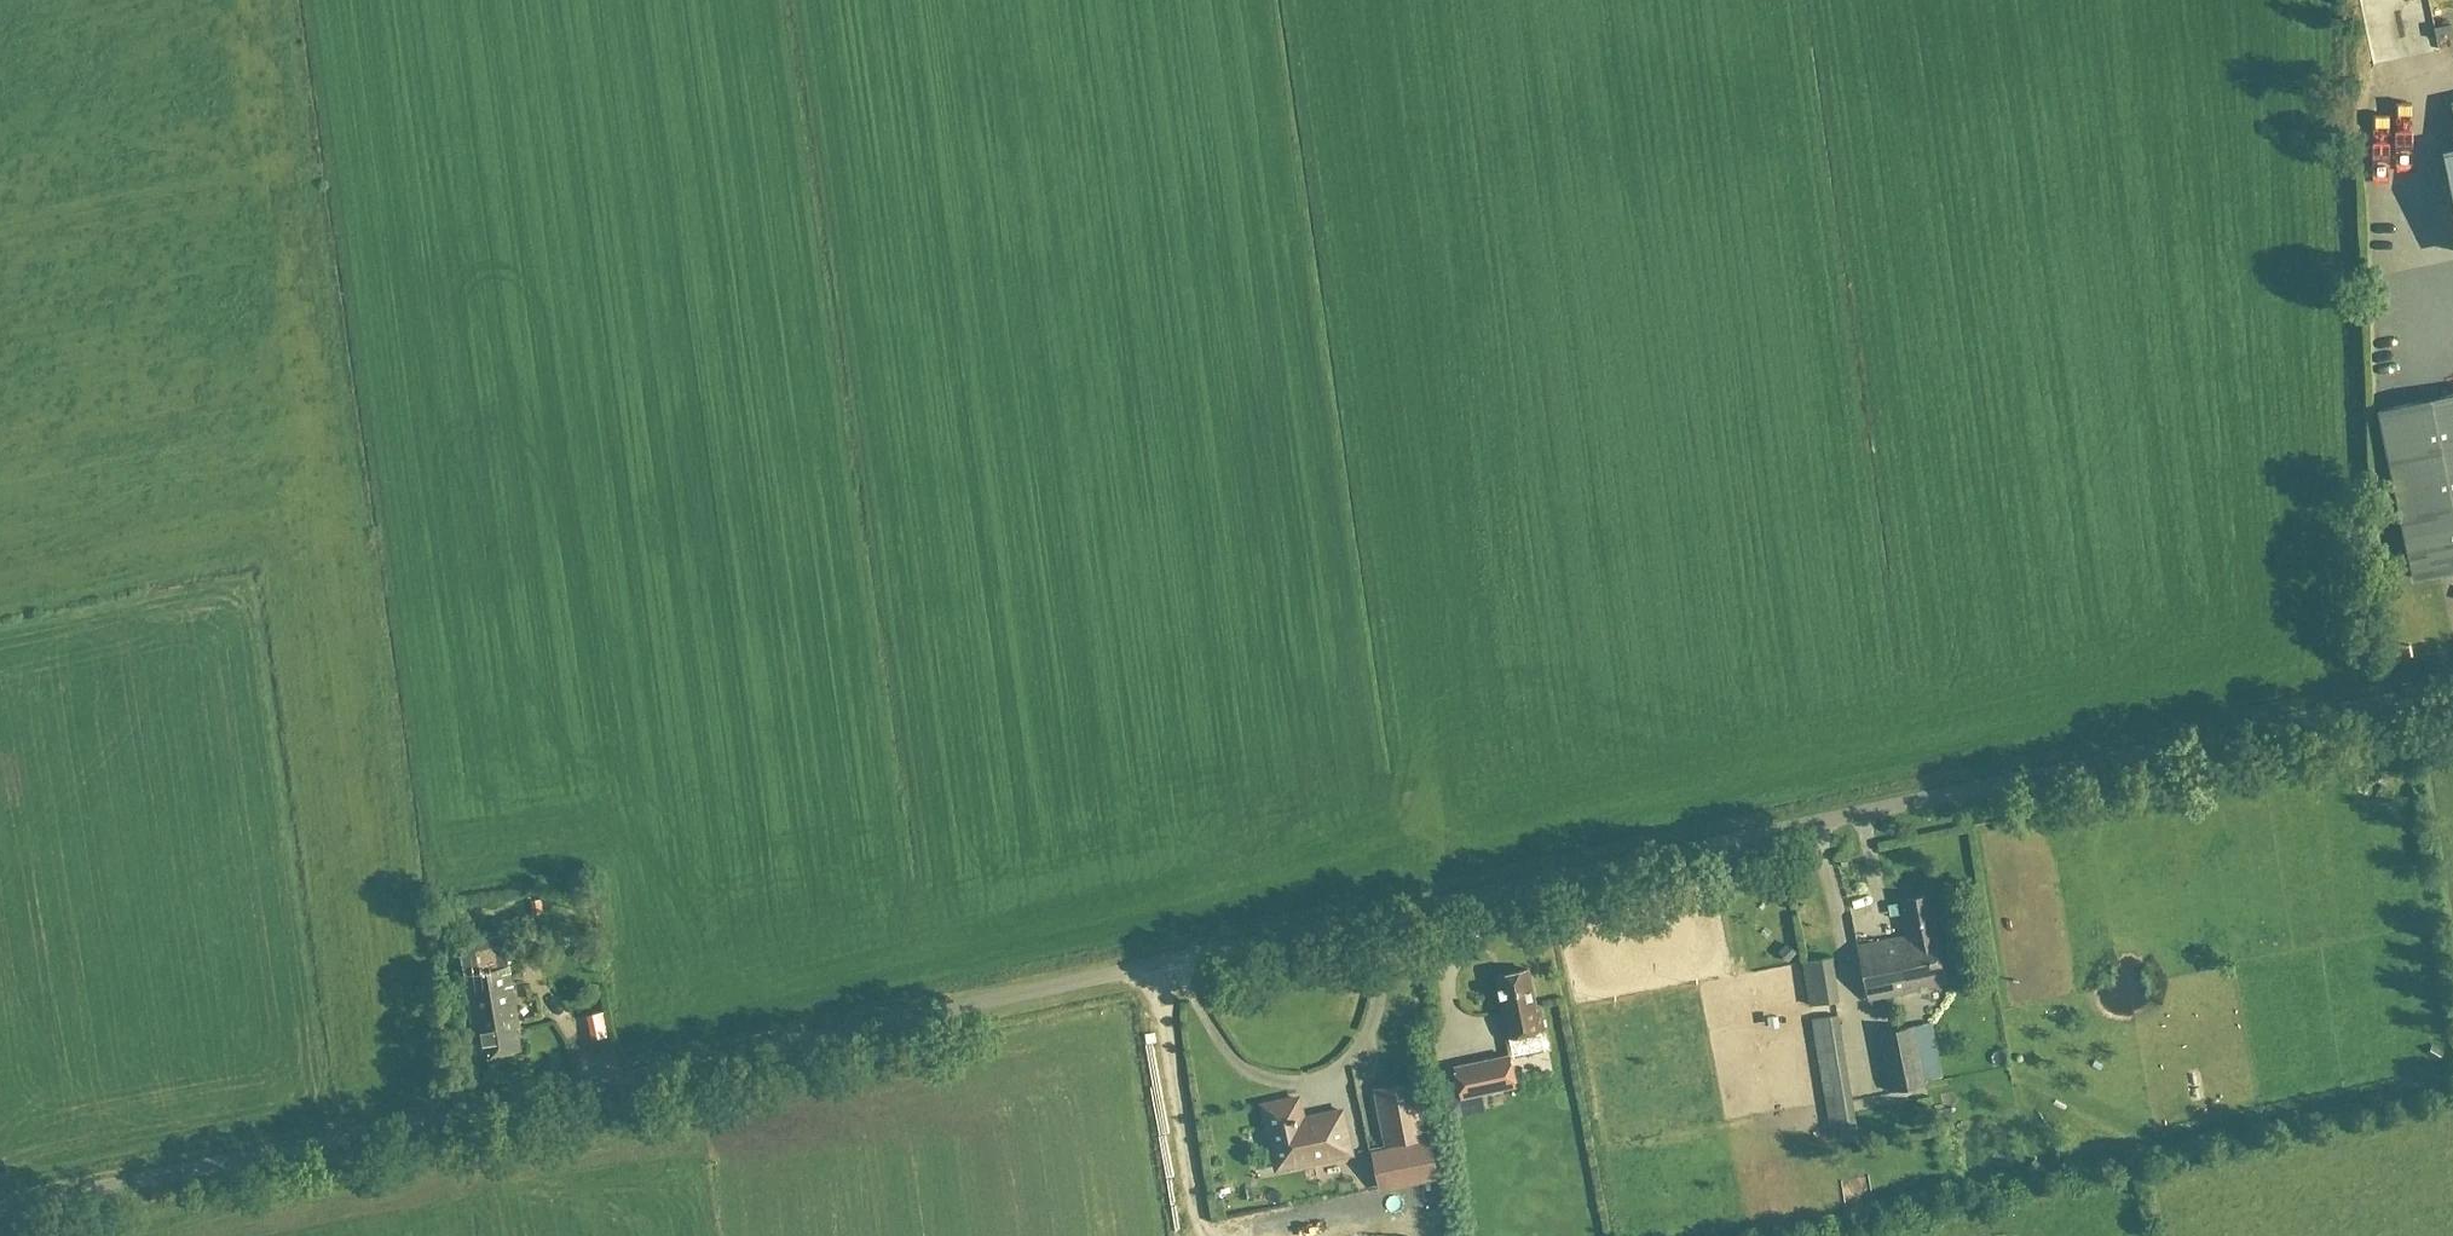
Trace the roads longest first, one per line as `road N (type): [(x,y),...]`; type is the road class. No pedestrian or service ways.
road 1 (unclassified): [(0,1203),(2452,688)]

